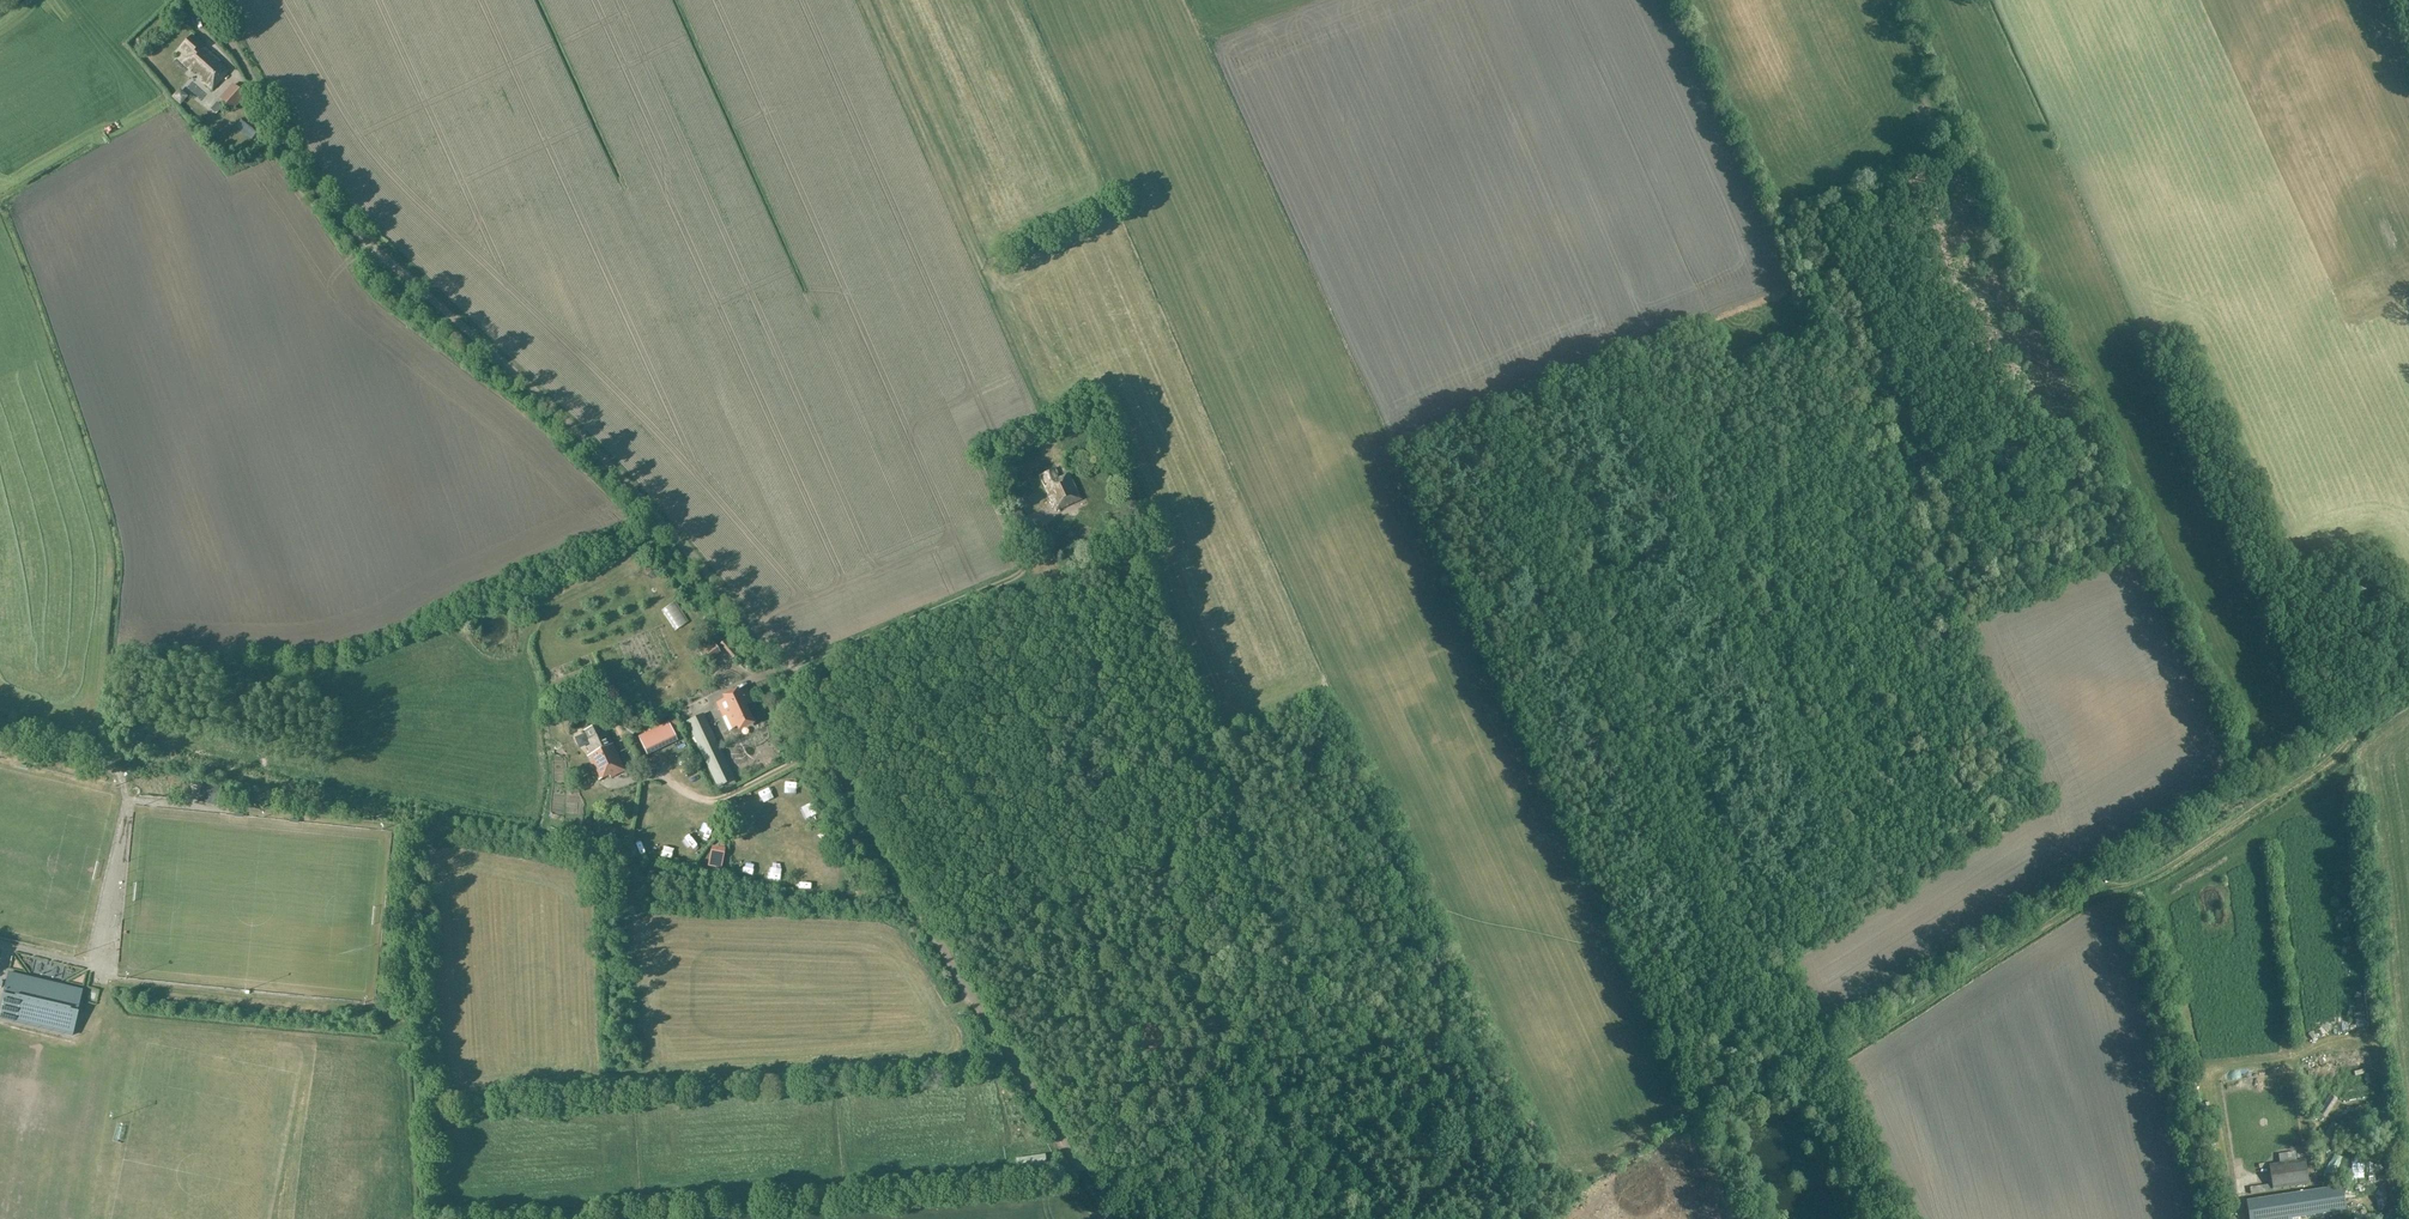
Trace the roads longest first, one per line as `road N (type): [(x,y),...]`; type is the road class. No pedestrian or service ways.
road 1 (unclassified): [(1107,1218),(771,651),(604,459),(339,215),(194,0)]

